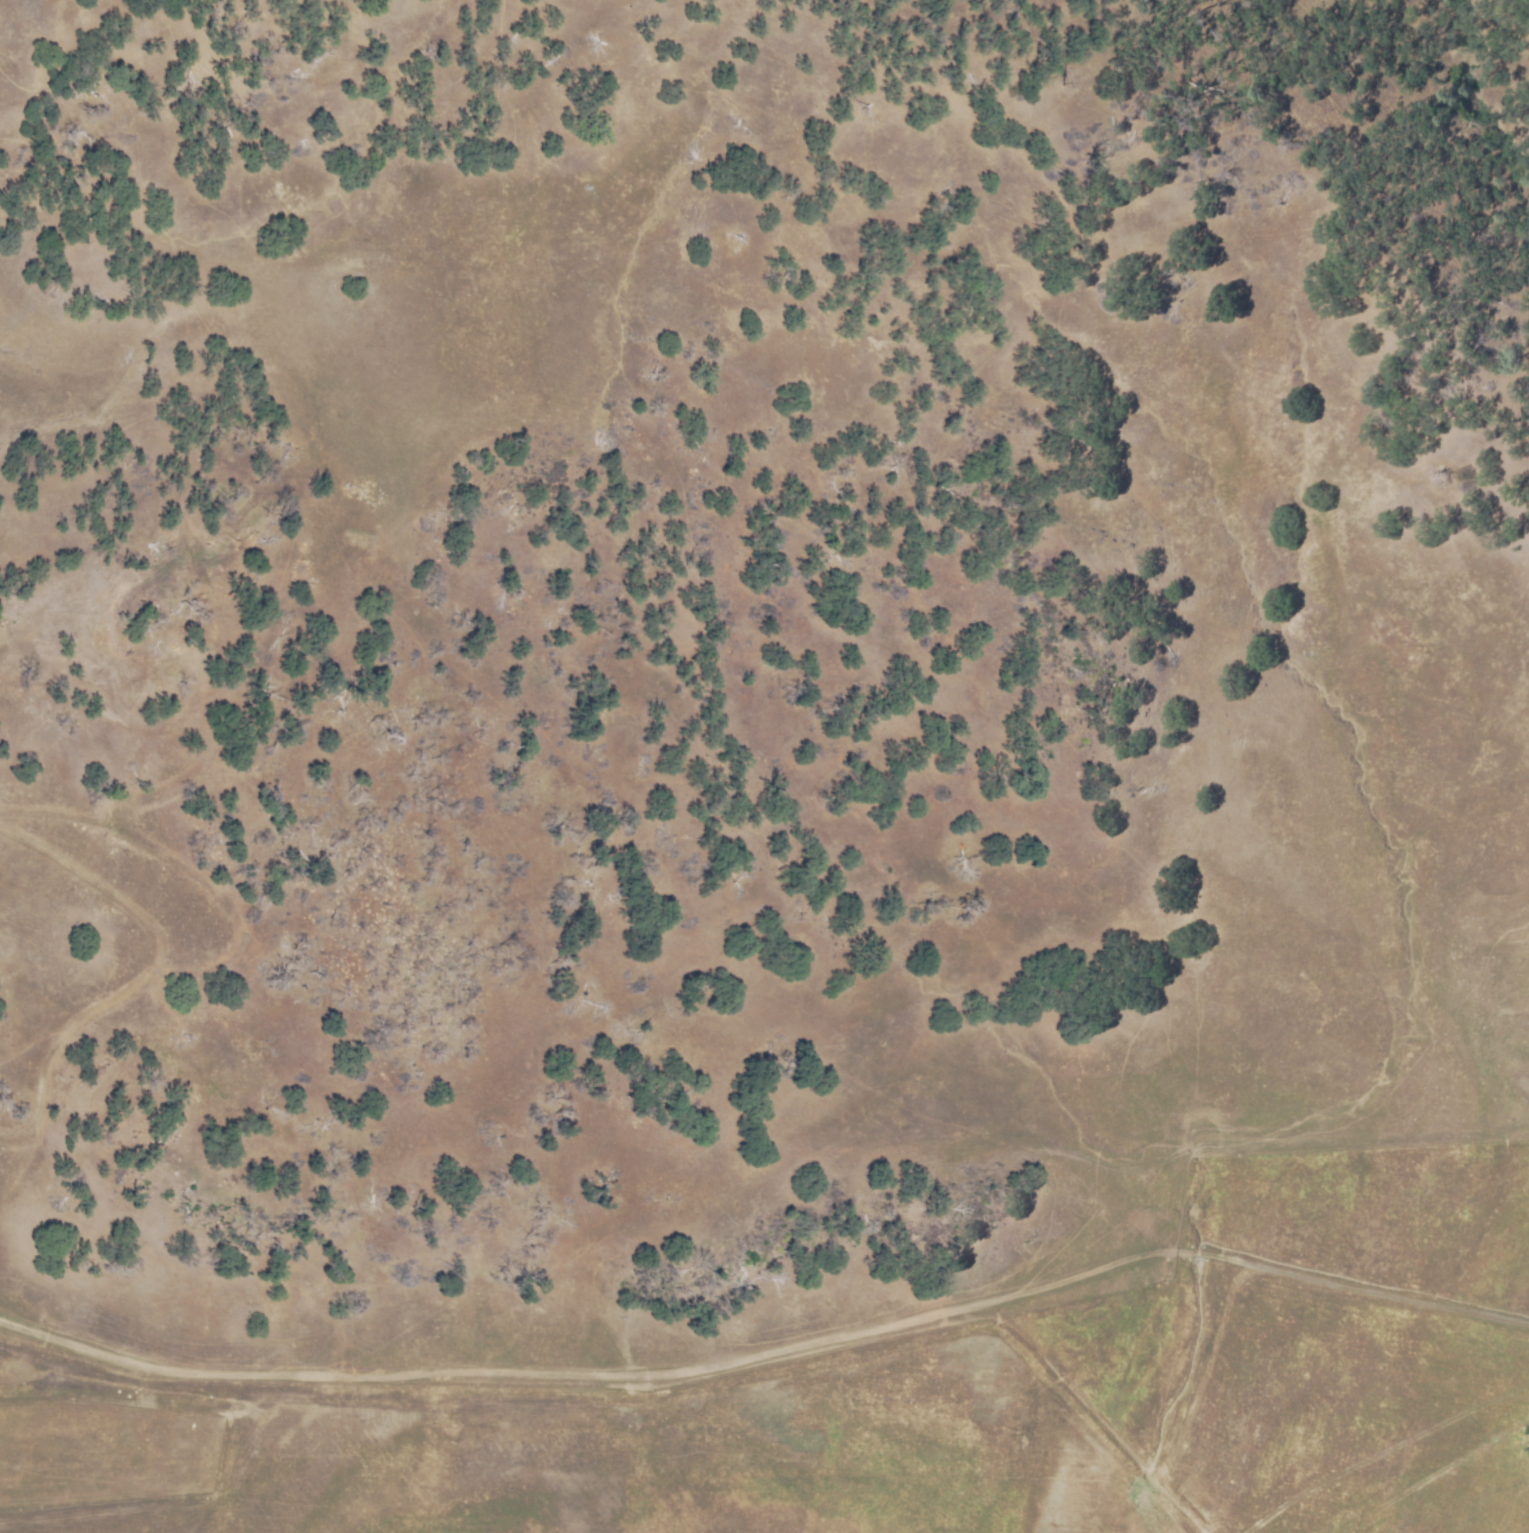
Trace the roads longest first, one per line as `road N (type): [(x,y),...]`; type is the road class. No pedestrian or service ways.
road 1 (track): [(1528,1325),(1207,1250),(1151,1253),(1026,1291),(652,1376),(178,1371),(0,1321)]

